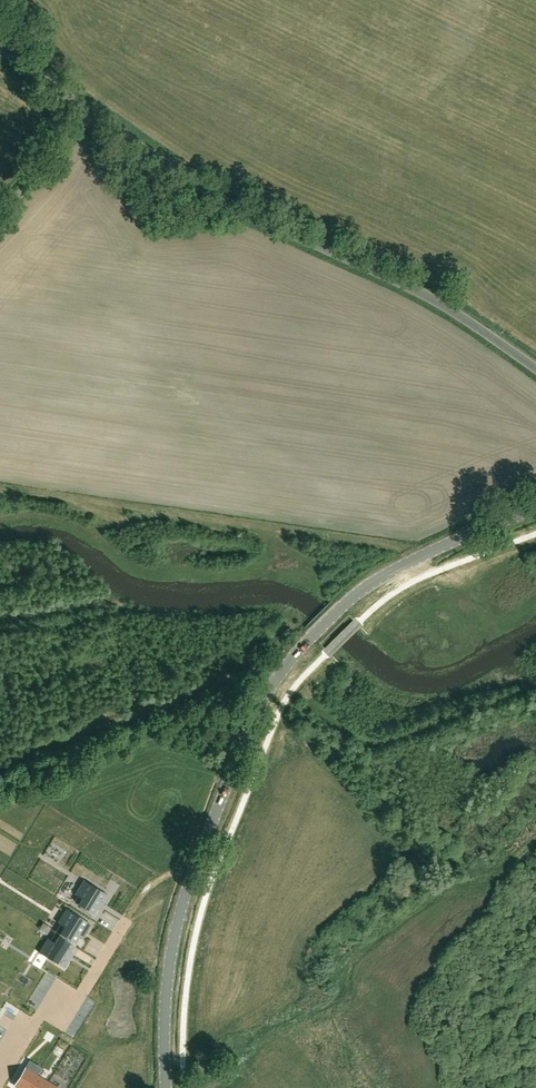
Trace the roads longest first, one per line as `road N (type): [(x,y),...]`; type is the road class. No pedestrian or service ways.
road 1 (tertiary): [(166,1087),(175,938),(209,826),(269,693),(365,590),(535,509)]
road 2 (unclassified): [(535,368),(429,297),(220,198),(0,50)]
road 3 (residential): [(0,1042),(40,978),(76,999),(123,922)]
road 4 (track): [(385,813),(269,693)]
road 5 (track): [(93,114),(0,224)]

